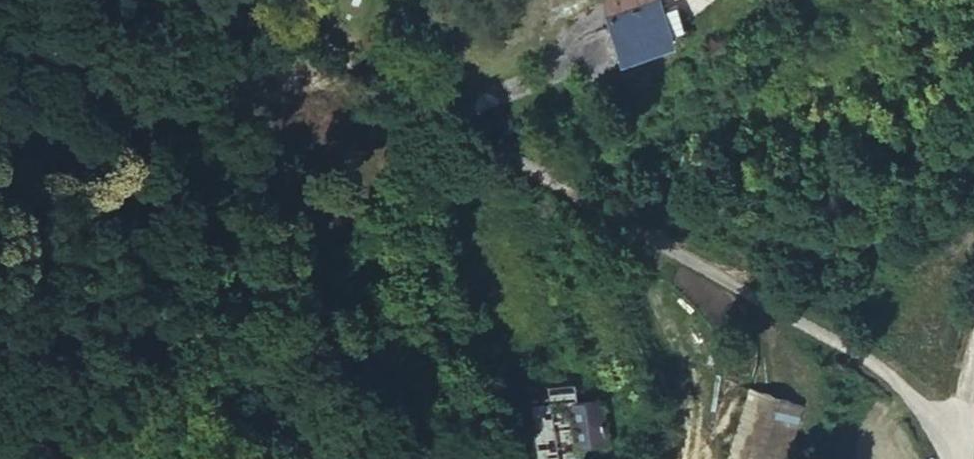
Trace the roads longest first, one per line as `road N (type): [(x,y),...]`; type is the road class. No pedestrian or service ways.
road 1 (unclassified): [(962,457),(904,391),(637,228),(471,142),(442,139)]
road 2 (track): [(464,458),(476,389),(470,309),(440,193),(442,139)]

